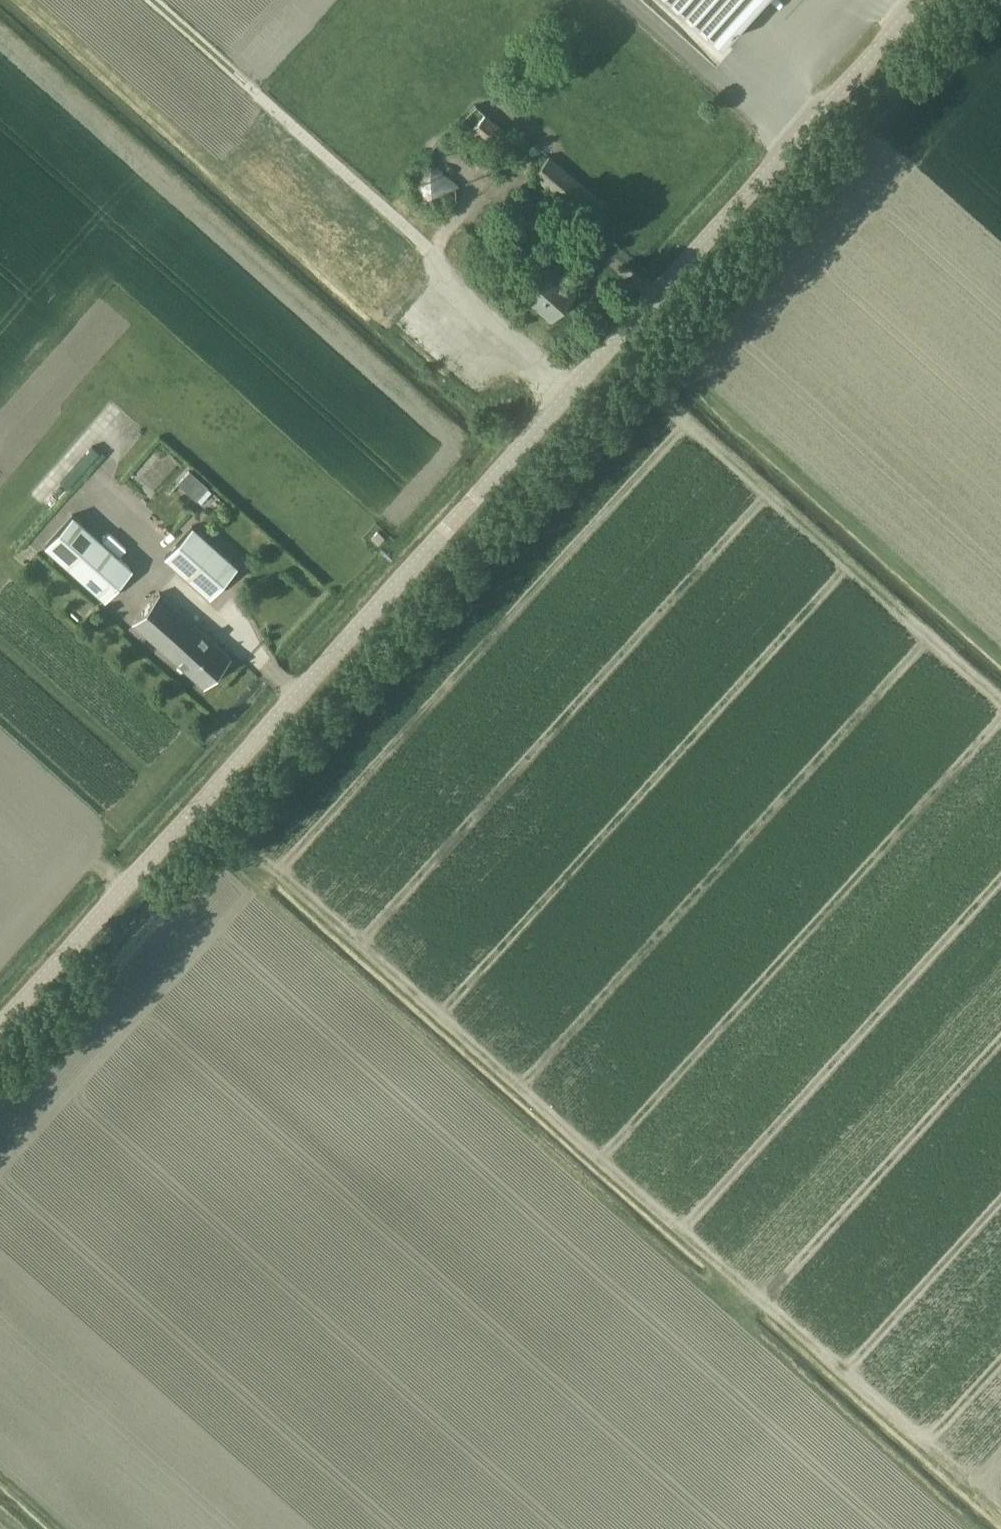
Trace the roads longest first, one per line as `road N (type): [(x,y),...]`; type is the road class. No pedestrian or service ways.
road 1 (tertiary): [(0,1020),(917,0)]

